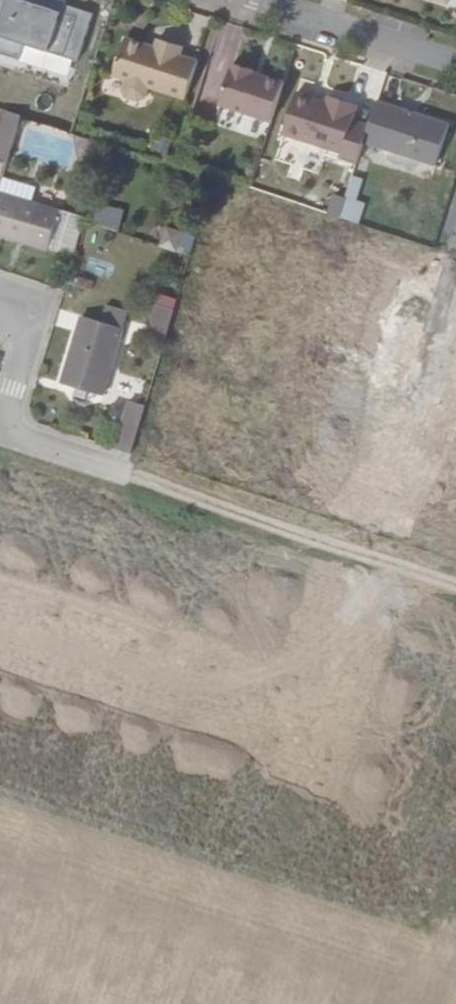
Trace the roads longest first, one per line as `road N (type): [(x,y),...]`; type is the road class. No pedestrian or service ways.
road 1 (residential): [(455,283),(309,723)]
road 2 (track): [(455,584),(125,477)]
road 3 (residential): [(309,723),(0,620)]
road 4 (residential): [(125,477),(12,435),(34,319),(0,308)]
road 5 (residential): [(455,63),(256,0)]
road 6 (residential): [(309,723),(260,878)]

